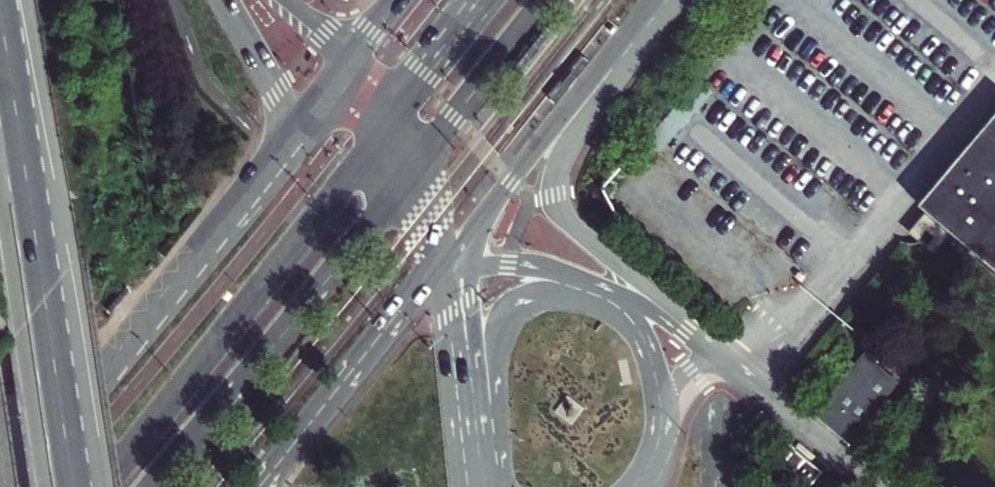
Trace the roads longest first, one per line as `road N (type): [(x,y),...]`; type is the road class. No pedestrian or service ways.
road 1 (primary): [(406,104),(103,486)]
road 2 (primary): [(297,129),(14,486)]
road 3 (motorway): [(68,486),(0,58)]
road 4 (primary): [(153,486),(419,167)]
road 5 (tertiary): [(439,264),(656,0)]
road 6 (tertiary): [(259,486),(439,264)]
road 7 (unclassified): [(459,413),(513,308),(539,293),(608,290)]
road 8 (primary): [(419,167),(545,0)]
road 9 (unclassified): [(439,264),(529,265),(608,290)]
road 10 (motorway): [(459,413),(439,264)]
road 11 (tertiary): [(230,0),(297,129)]
road 12 (primary): [(487,0),(406,104)]

